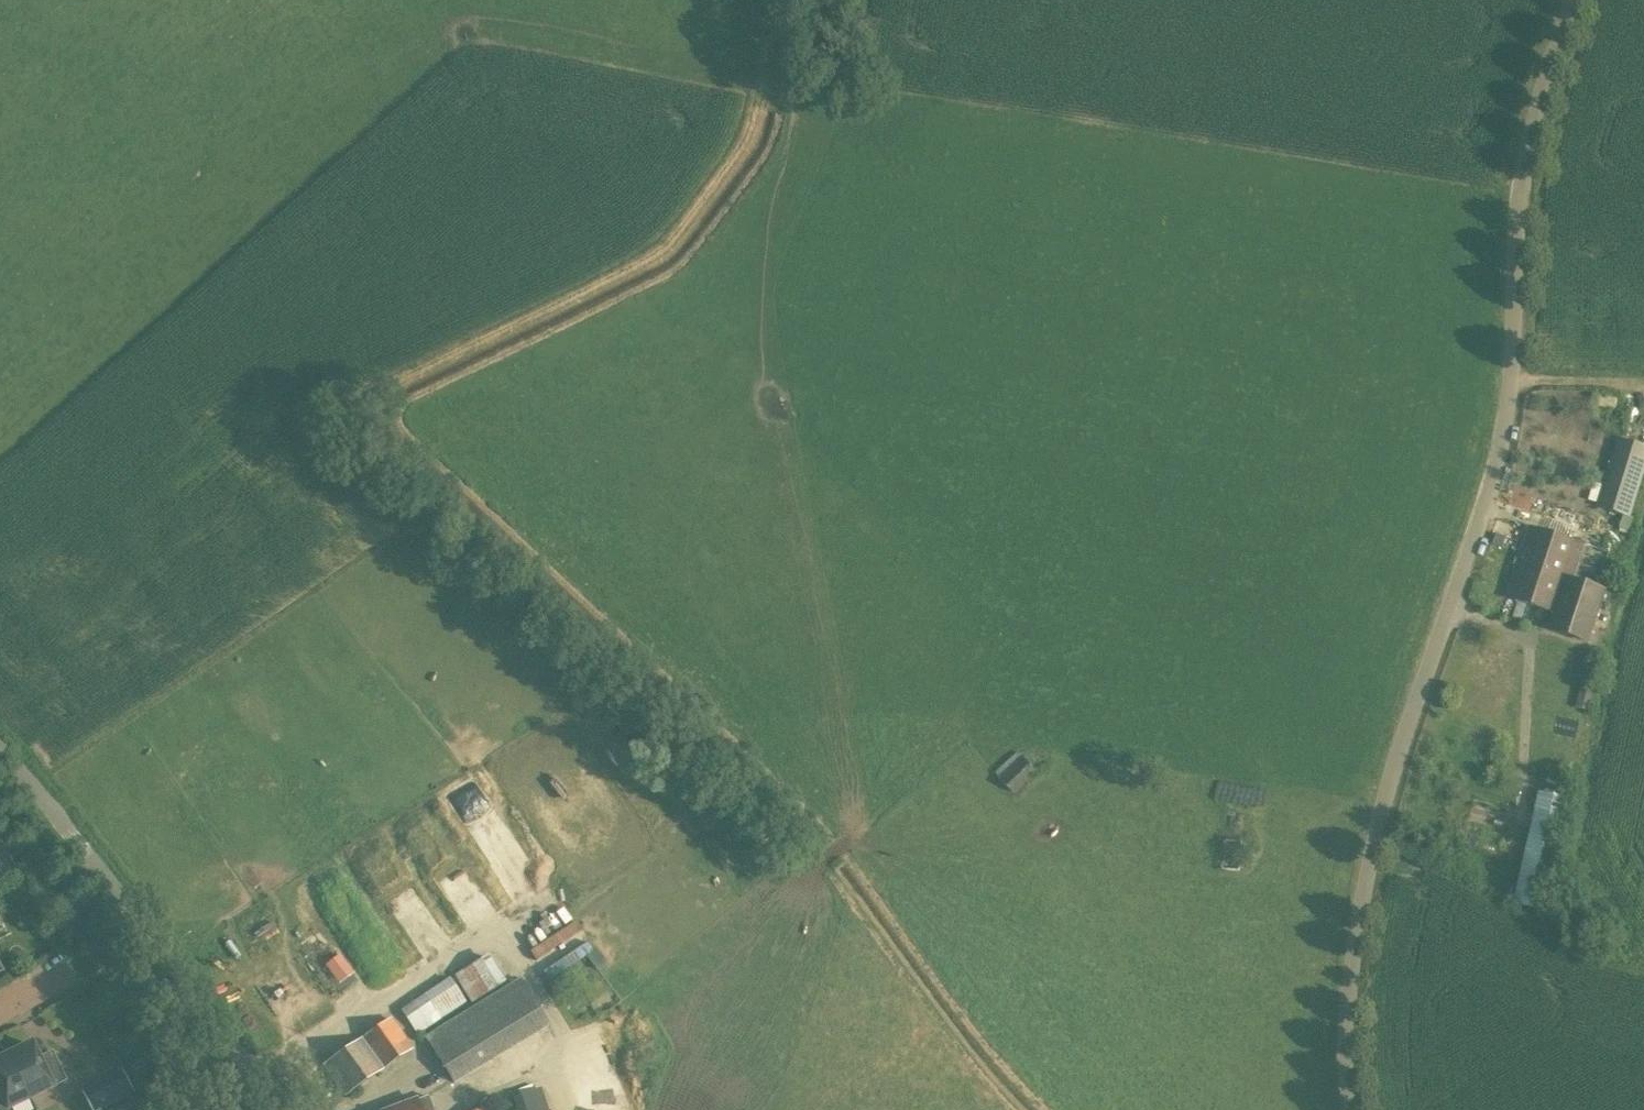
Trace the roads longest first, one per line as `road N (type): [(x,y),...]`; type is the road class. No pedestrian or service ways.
road 1 (unclassified): [(1351,1109),(1349,997),(1372,844),(1481,515),(1511,389),(1517,176),(1567,0)]
road 2 (unclassified): [(261,1109),(40,805),(0,764)]

